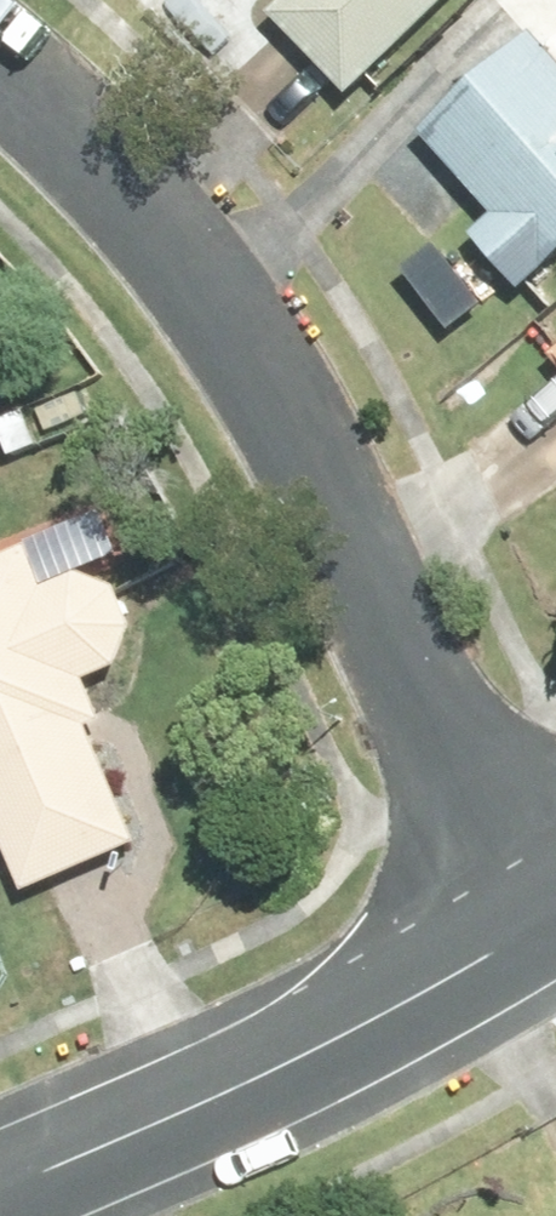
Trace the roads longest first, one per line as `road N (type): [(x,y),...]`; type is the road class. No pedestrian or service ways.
road 1 (residential): [(547,922),(205,281),(0,68)]
road 2 (tertiary): [(547,922),(169,1116),(0,1191)]

